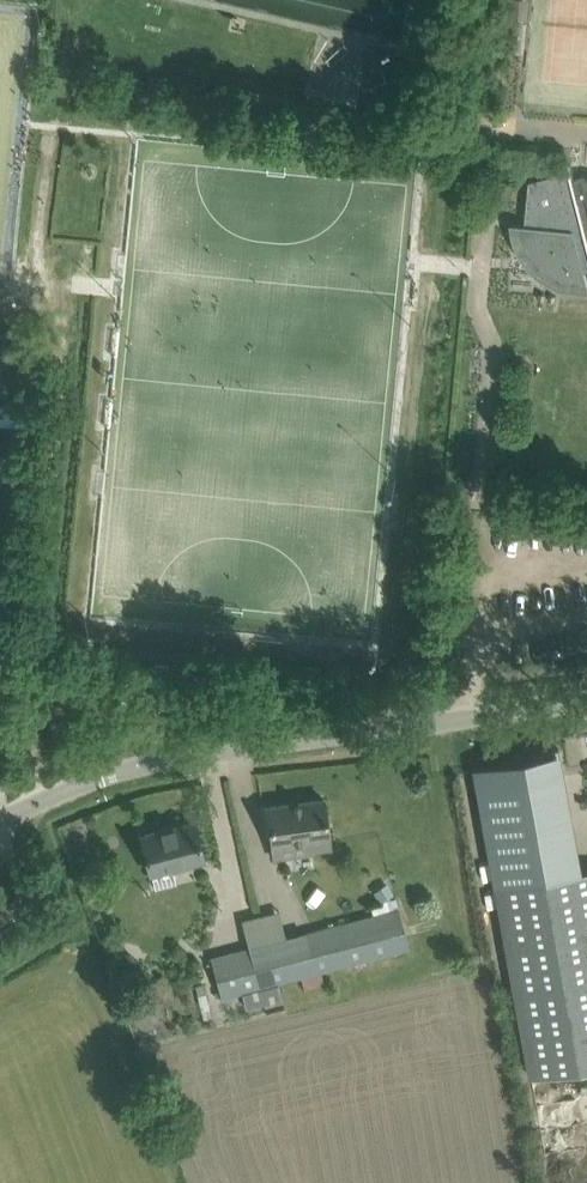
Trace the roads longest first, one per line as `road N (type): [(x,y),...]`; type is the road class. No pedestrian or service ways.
road 1 (residential): [(0,821),(100,778),(200,752),(586,698)]

